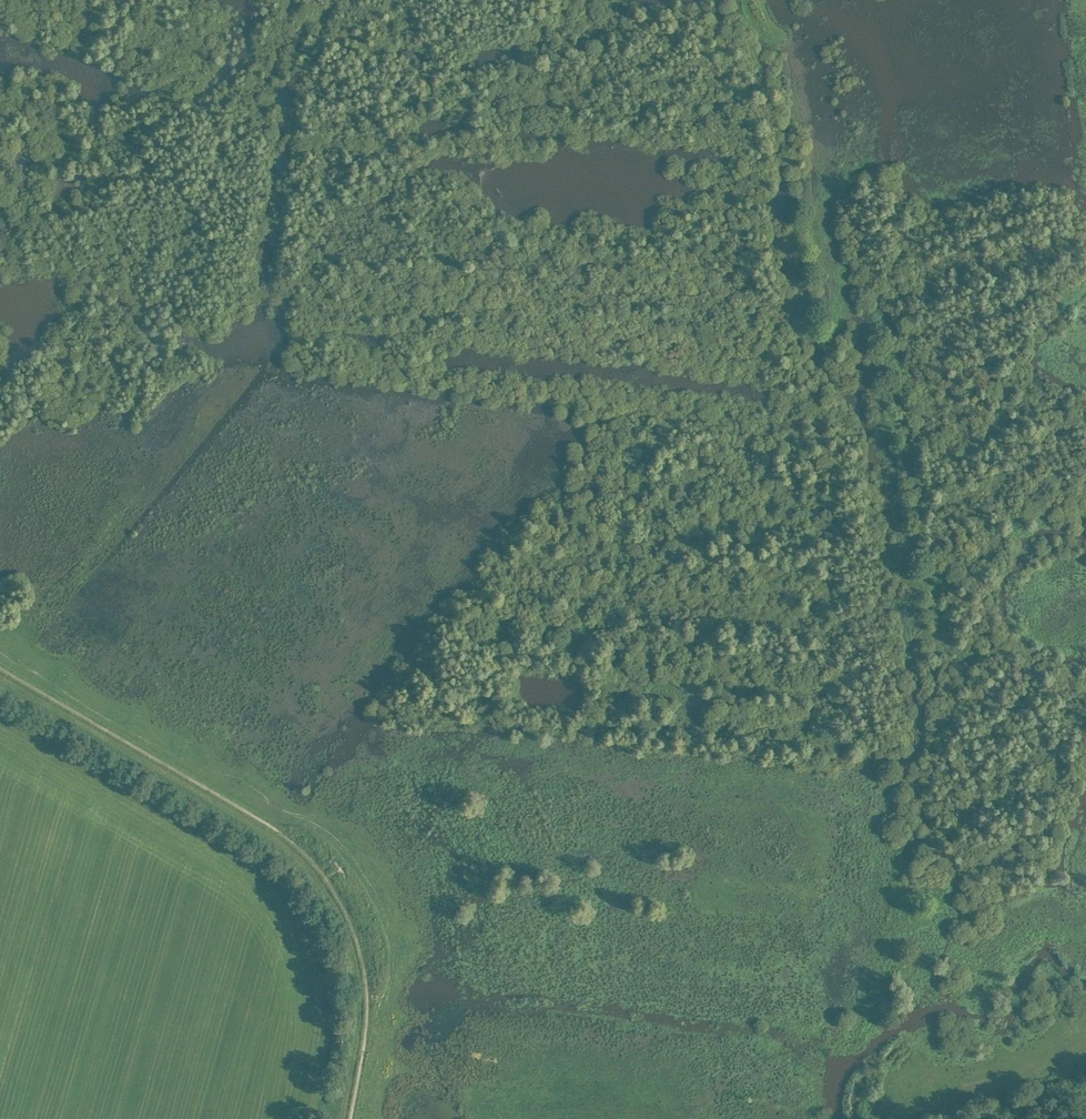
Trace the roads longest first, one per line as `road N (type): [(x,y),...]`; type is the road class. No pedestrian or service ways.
road 1 (track): [(343,1118),(359,990),(348,935),(321,882),(275,837),(0,674)]

